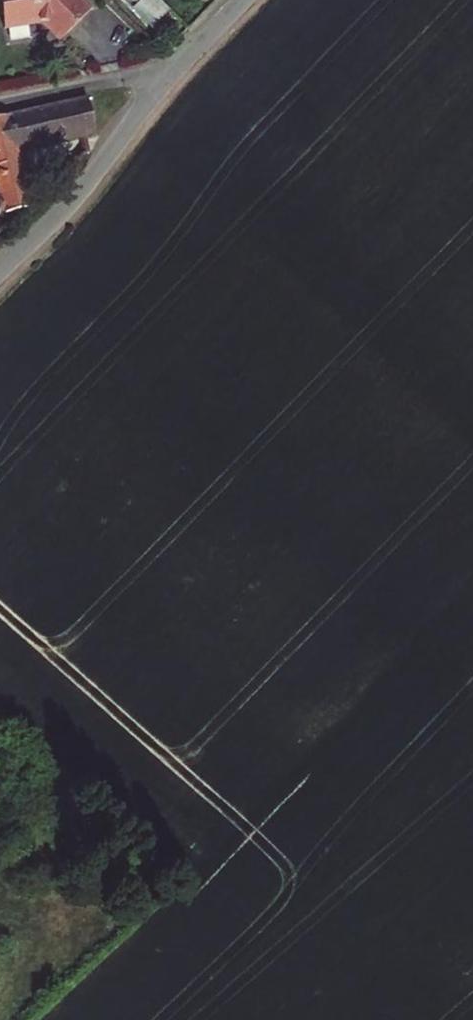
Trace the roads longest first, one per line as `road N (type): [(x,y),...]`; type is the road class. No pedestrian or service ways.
road 1 (residential): [(0,274),(80,194),(177,65)]
road 2 (residential): [(0,99),(177,65)]

